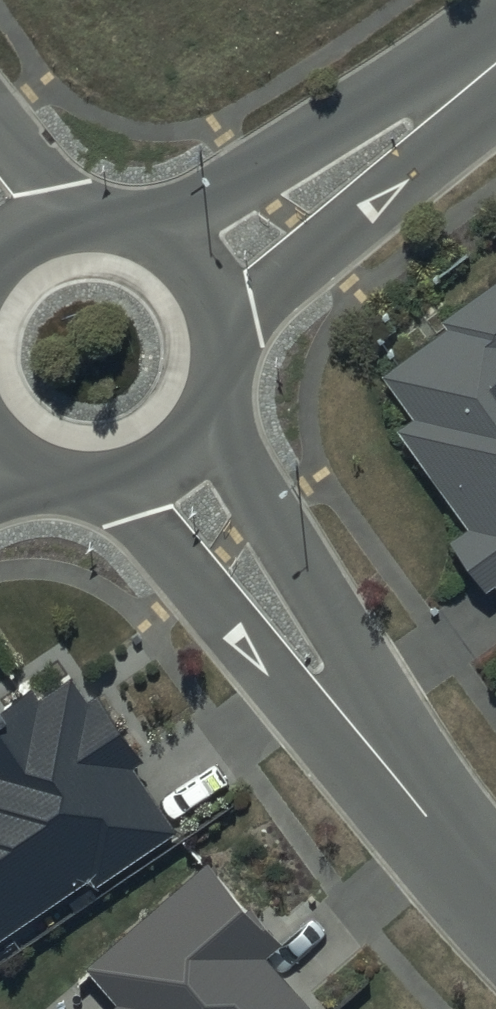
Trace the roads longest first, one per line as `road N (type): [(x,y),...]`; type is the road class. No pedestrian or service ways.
road 1 (unclassified): [(208,409),(366,669),(386,769)]
road 2 (unclassified): [(386,769),(289,695),(114,483)]
road 3 (tertiary): [(157,232),(421,65),(495,40)]
road 4 (tertiary): [(495,96),(474,125),(222,334)]
road 5 (unclassified): [(495,903),(386,769)]
road 6 (tertiary): [(157,232),(193,262),(216,303),(222,334)]
road 7 (tertiary): [(208,409),(193,436),(158,467),(114,483)]

